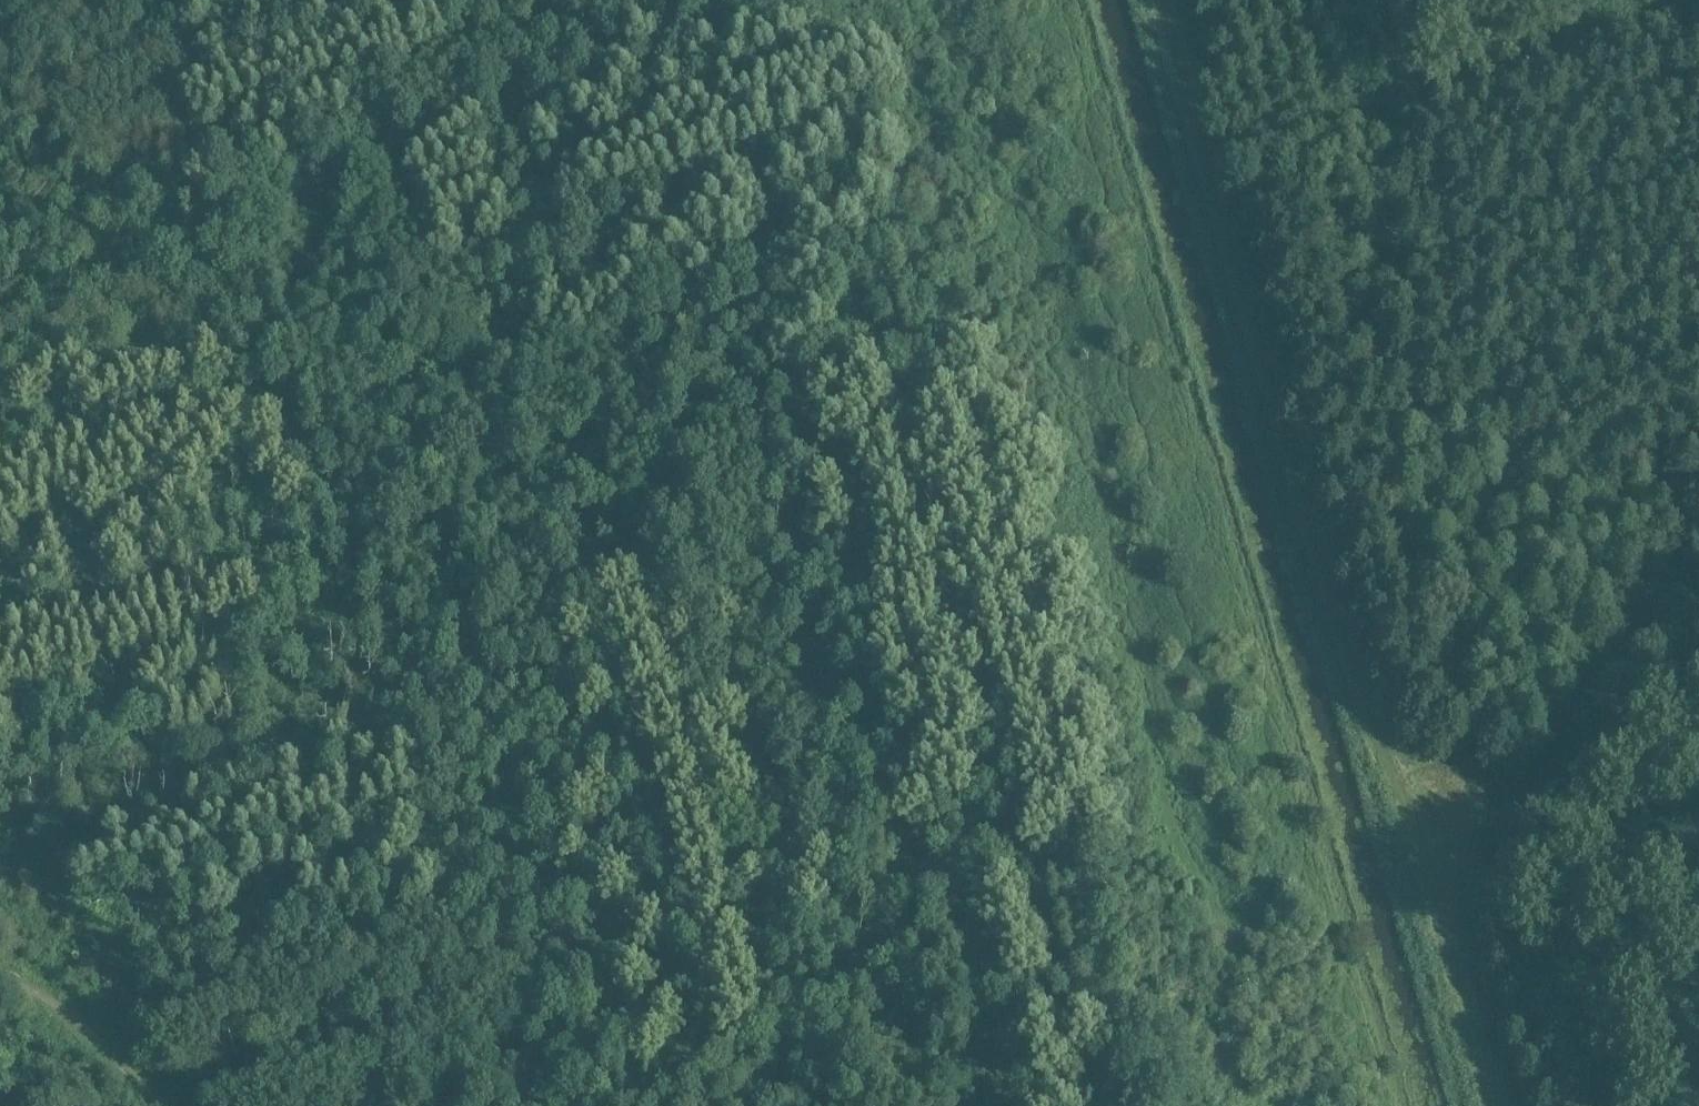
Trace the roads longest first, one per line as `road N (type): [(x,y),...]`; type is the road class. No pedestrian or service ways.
road 1 (track): [(1173,0),(1500,1105)]
road 2 (track): [(164,1105),(120,1054),(0,963)]

